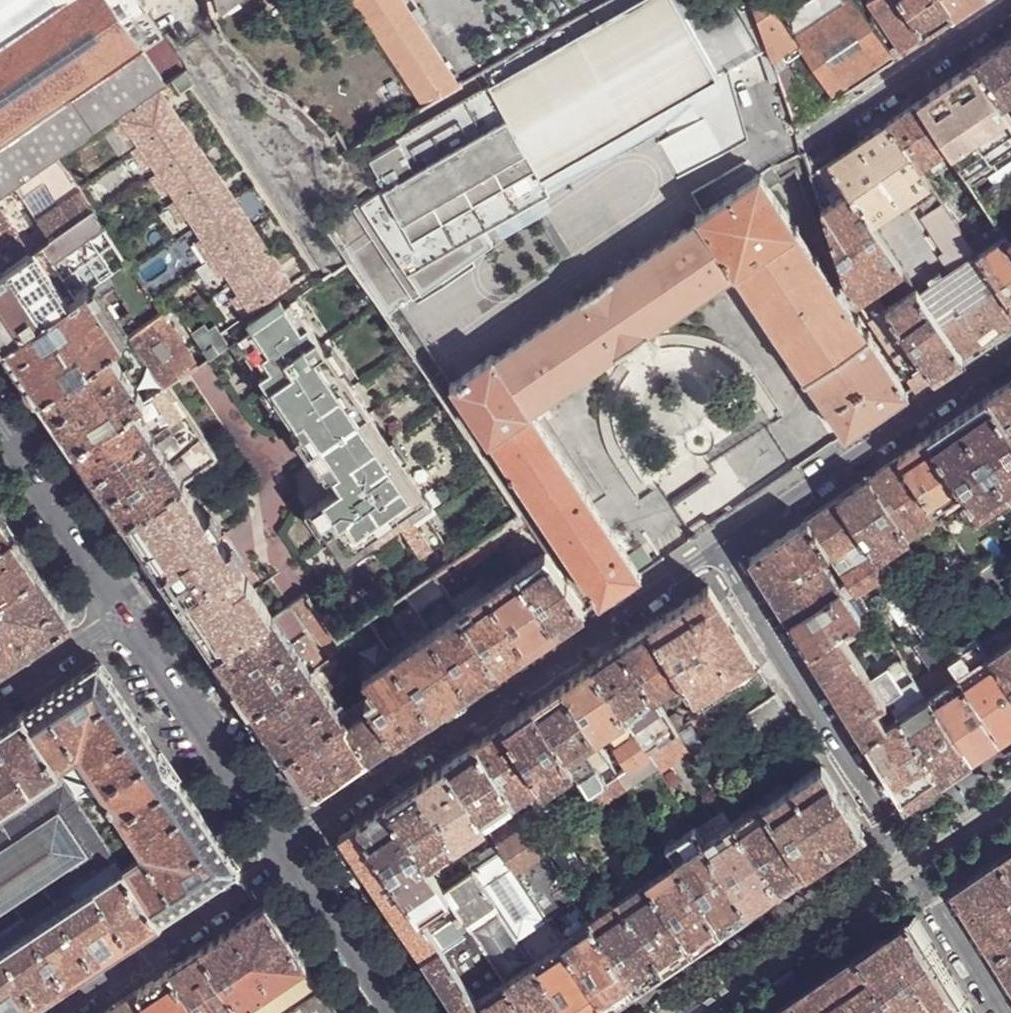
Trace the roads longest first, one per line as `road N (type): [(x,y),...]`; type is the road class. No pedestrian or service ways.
road 1 (residential): [(1008,1012),(712,553)]
road 2 (residential): [(281,865),(712,553)]
road 3 (residential): [(712,553),(1010,350)]
road 4 (secondary): [(281,865),(115,619)]
road 5 (residential): [(60,1012),(281,865)]
road 6 (residential): [(1010,10),(817,142)]
road 7 (secondary): [(115,619),(0,454)]
road 8 (secondary): [(381,1012),(281,865)]
road 9 (residential): [(115,619),(0,696)]

